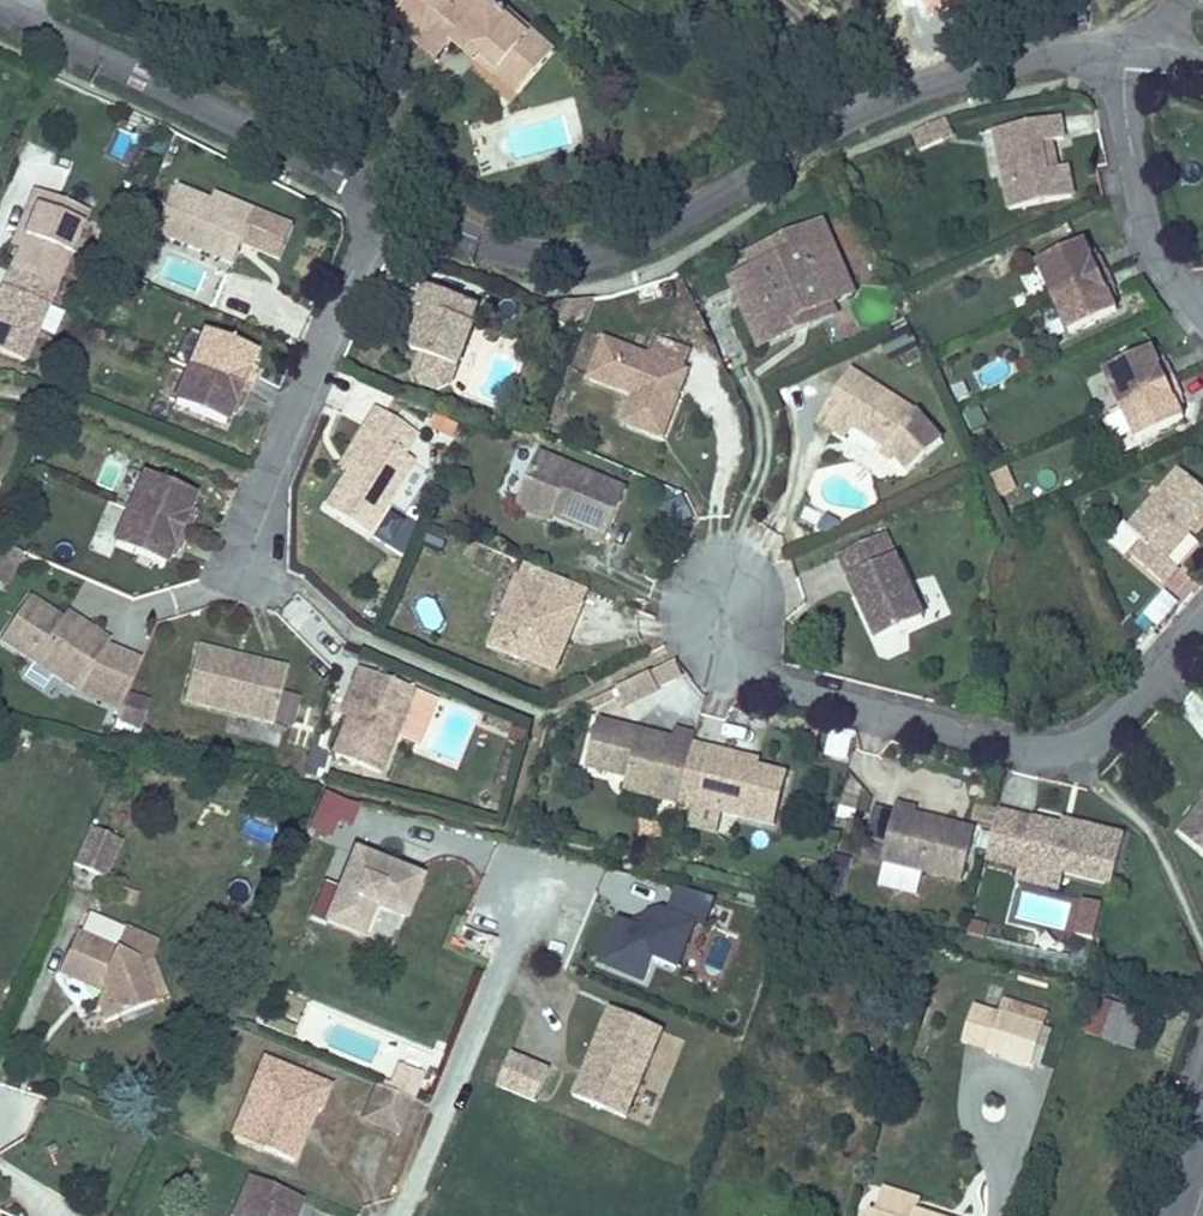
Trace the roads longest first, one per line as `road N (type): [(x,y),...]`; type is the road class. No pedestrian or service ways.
road 1 (unclassified): [(389,199),(521,253),(599,251),(671,222),(828,129),(960,68),(1127,46)]
road 2 (residential): [(738,648),(777,686),(1046,752),(1090,741),(1110,727),(1202,621)]
road 3 (unclassified): [(0,14),(389,199)]
road 4 (residential): [(249,566),(266,482),(389,199)]
road 5 (residential): [(1202,319),(1155,247),(1140,197),(1127,46)]
road 6 (residential): [(738,648),(759,627),(759,598),(740,577),(711,576),(689,594),(686,623),(704,646),(721,651)]

